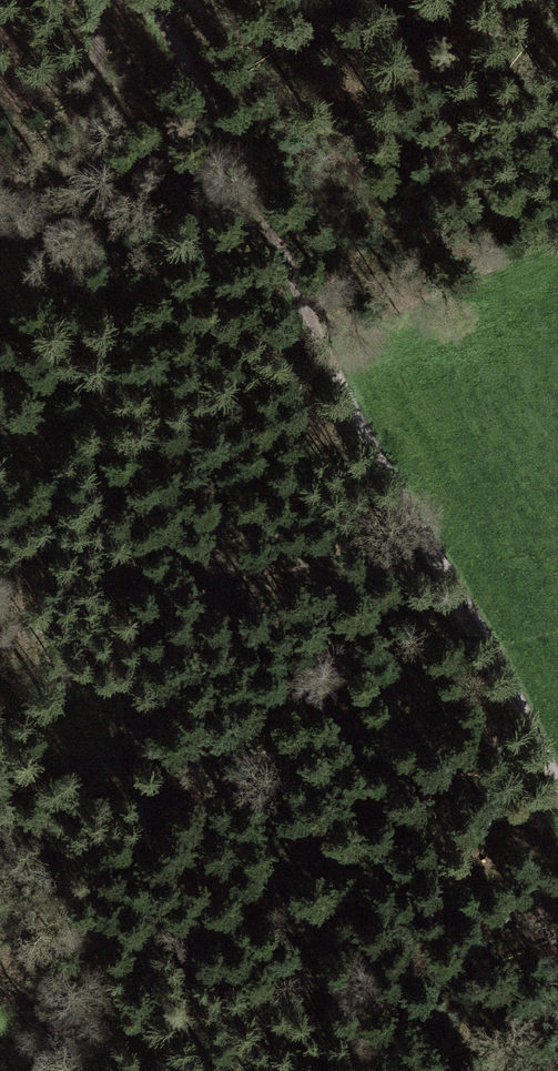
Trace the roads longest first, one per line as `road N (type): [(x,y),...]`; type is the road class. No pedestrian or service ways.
road 1 (track): [(99,0),(146,932),(132,1070)]
road 2 (track): [(557,788),(154,0)]

